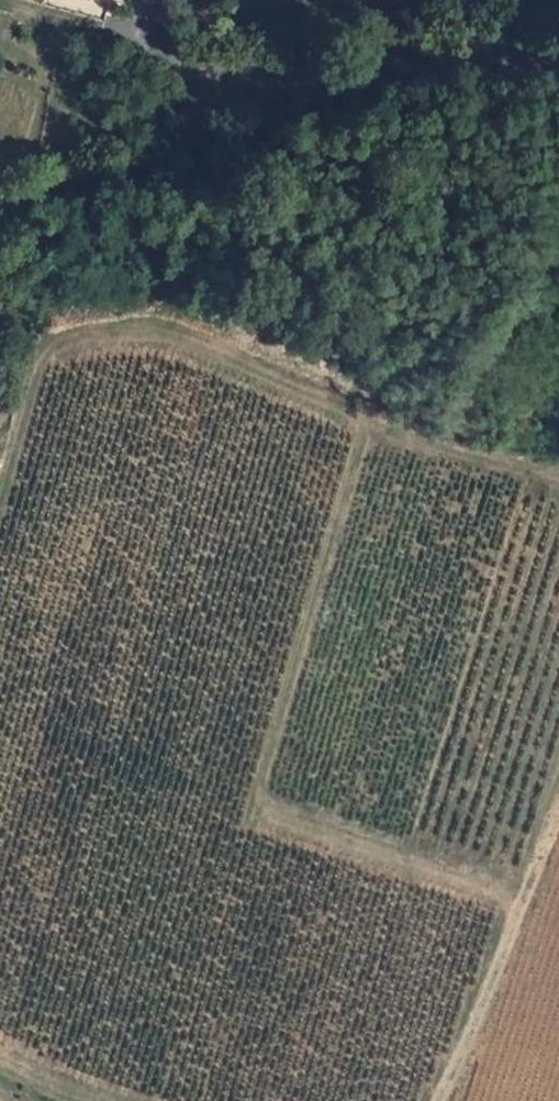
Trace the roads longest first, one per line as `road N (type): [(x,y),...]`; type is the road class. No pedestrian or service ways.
road 1 (unclassified): [(558,79),(382,84),(177,70),(144,52),(144,0)]
road 2 (track): [(382,84),(51,196),(0,227)]
road 3 (track): [(438,1100),(558,807)]

